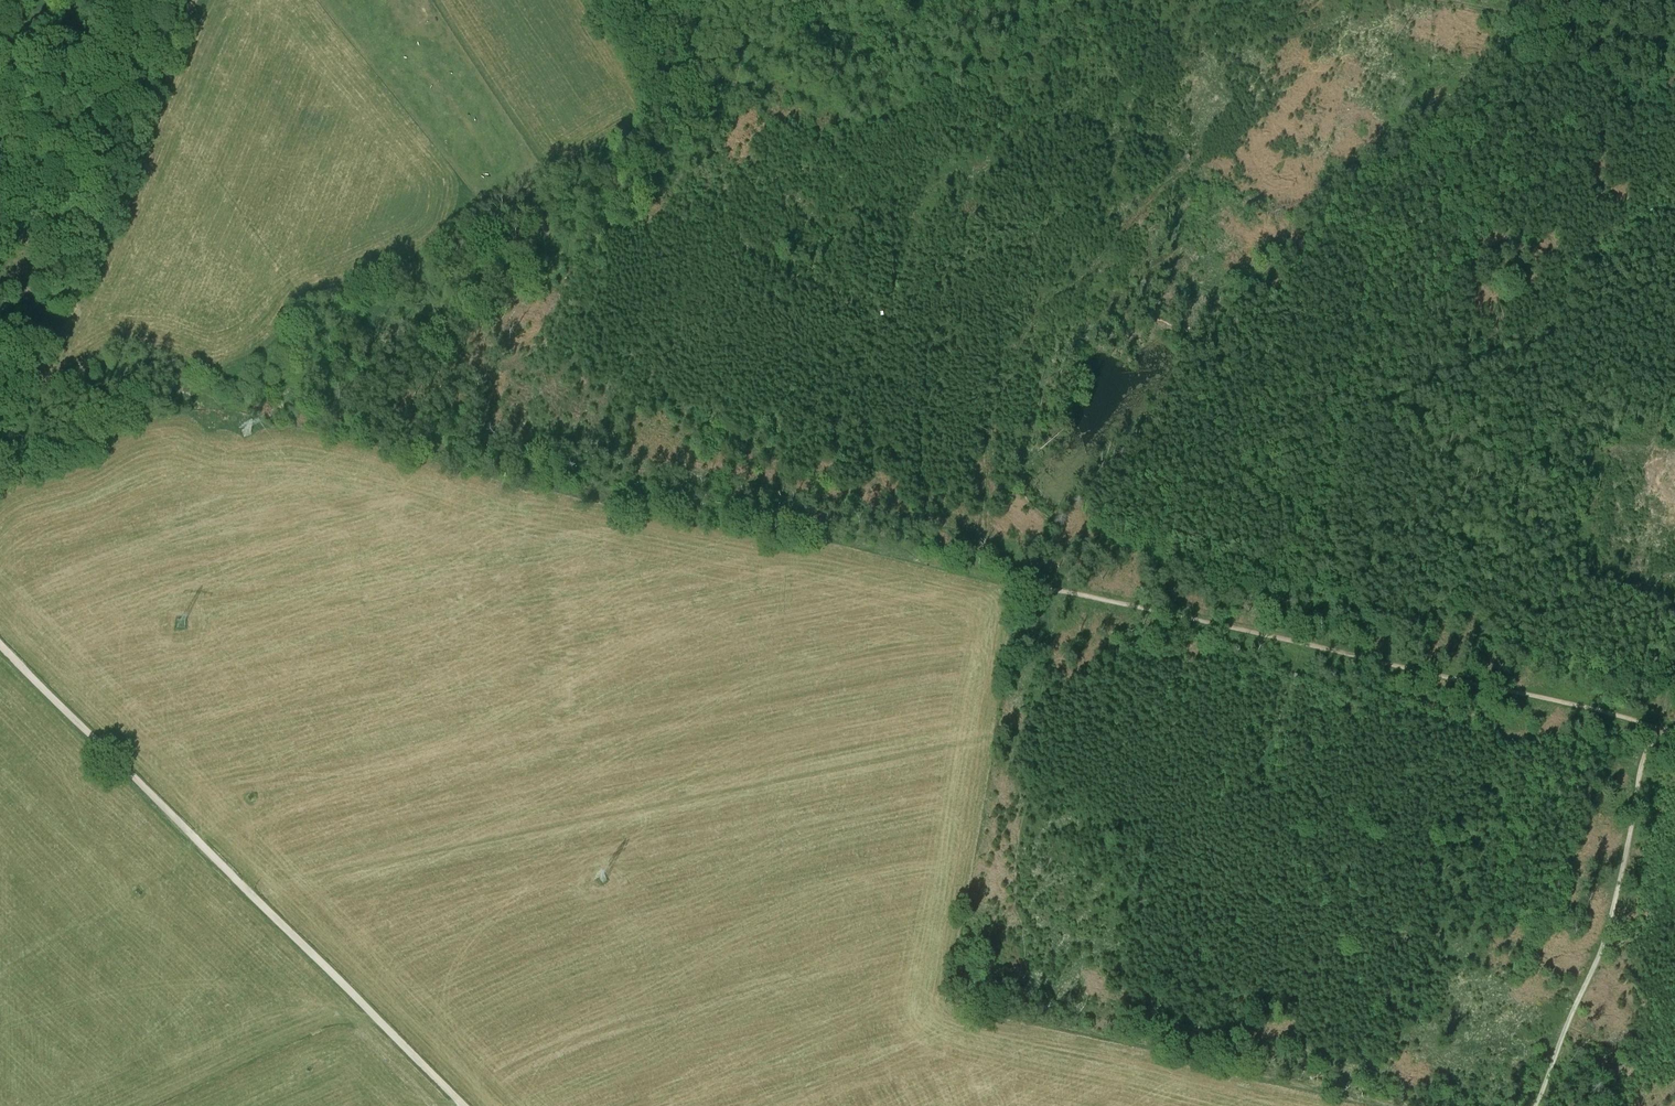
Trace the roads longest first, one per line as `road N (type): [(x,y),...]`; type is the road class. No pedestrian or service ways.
road 1 (track): [(0,645),(464,1105)]
road 2 (track): [(1651,729),(1048,588)]
road 3 (track): [(1048,588),(980,539),(627,459)]
road 4 (track): [(1537,1105),(1598,971),(1651,729)]
road 5 (track): [(0,305),(60,285),(80,264),(194,0)]
road 6 (track): [(1395,1105),(1112,1041)]

